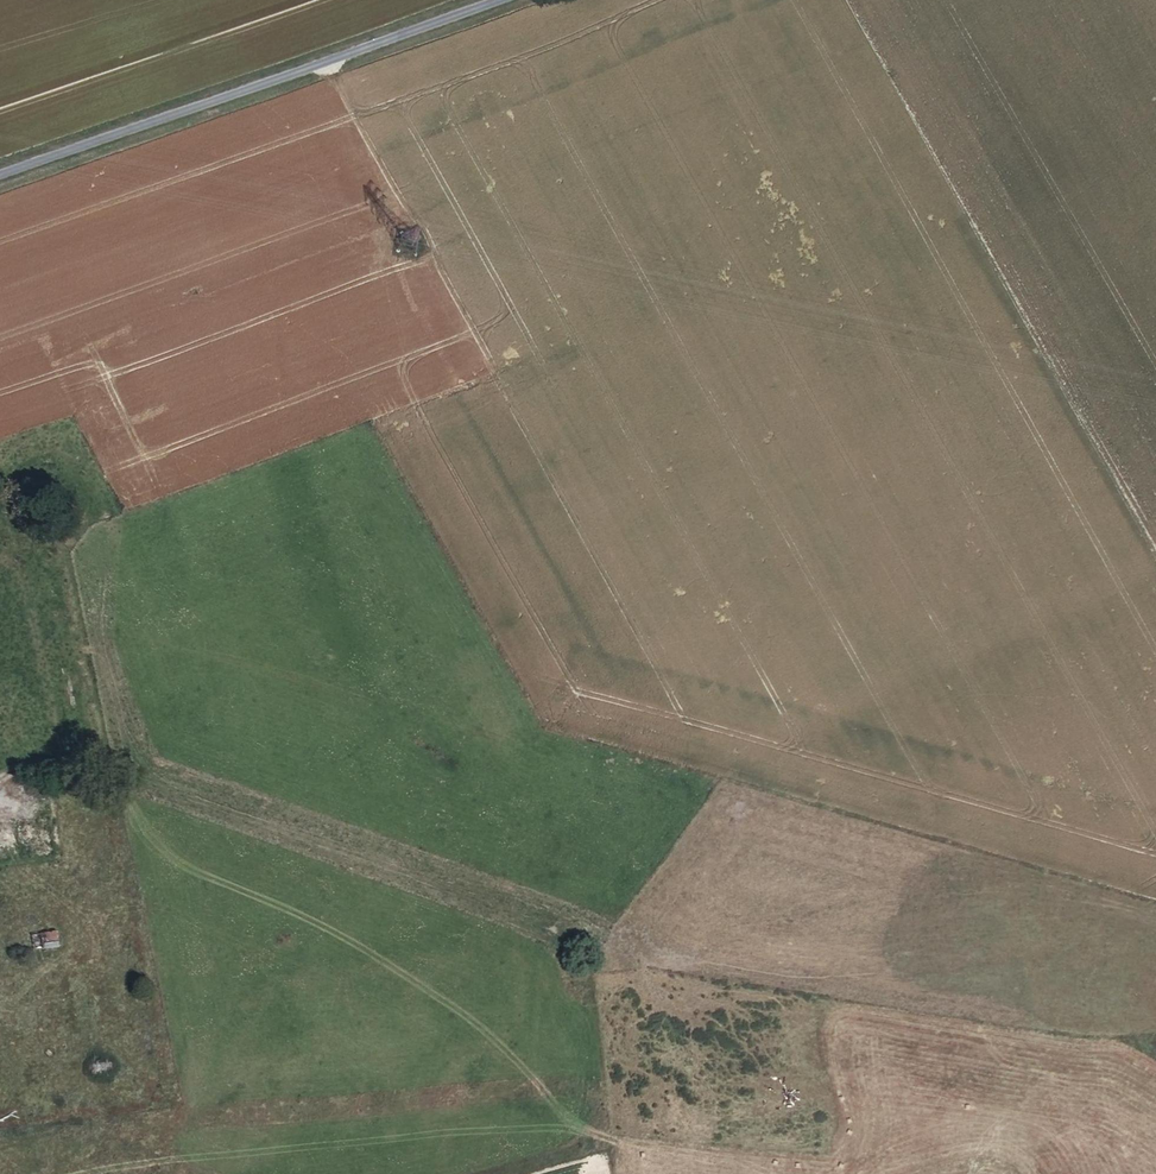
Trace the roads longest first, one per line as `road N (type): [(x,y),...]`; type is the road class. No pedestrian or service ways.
road 1 (unclassified): [(0,182),(509,0)]

